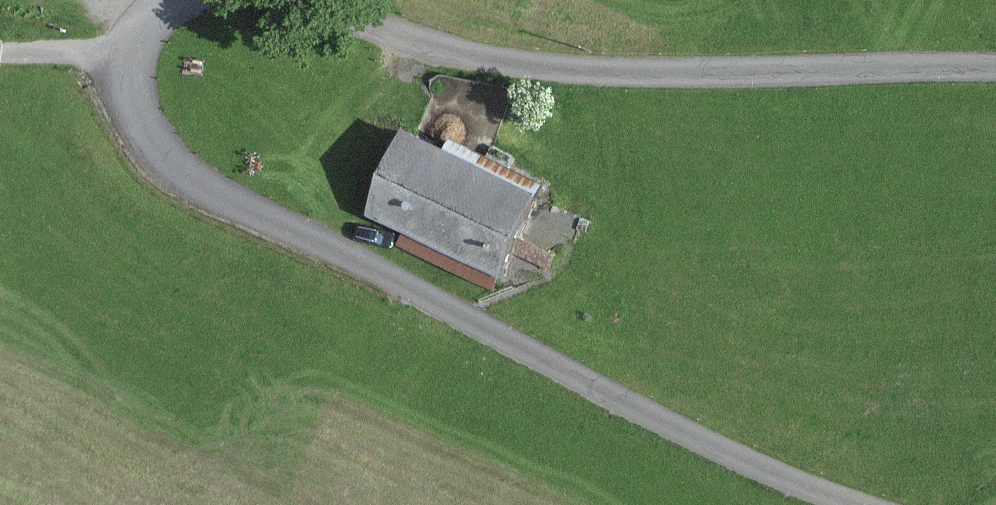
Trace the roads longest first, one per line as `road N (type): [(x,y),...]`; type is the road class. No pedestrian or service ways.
road 1 (unclassified): [(202,0),(158,7),(120,55),(147,146),(210,195),(675,431),(857,504)]
road 2 (unclassified): [(995,77),(505,58),(293,0)]

